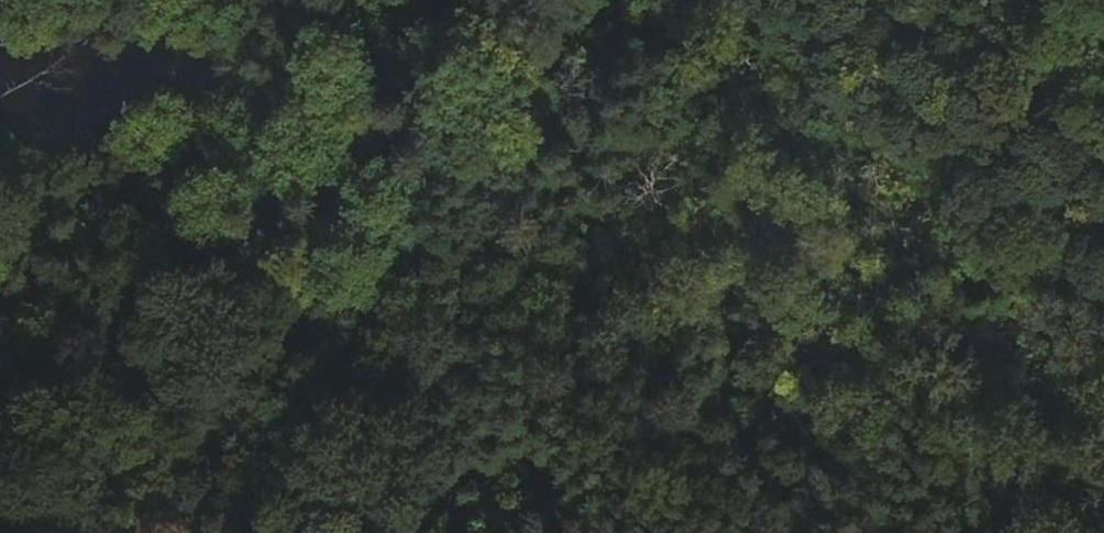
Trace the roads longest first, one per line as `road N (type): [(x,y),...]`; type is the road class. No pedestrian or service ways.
road 1 (track): [(0,352),(222,326),(344,283),(395,216),(483,17),(482,0)]
road 2 (track): [(365,255),(360,358),(412,412),(720,532)]
road 3 (track): [(1103,301),(953,186),(795,42),(721,0)]

